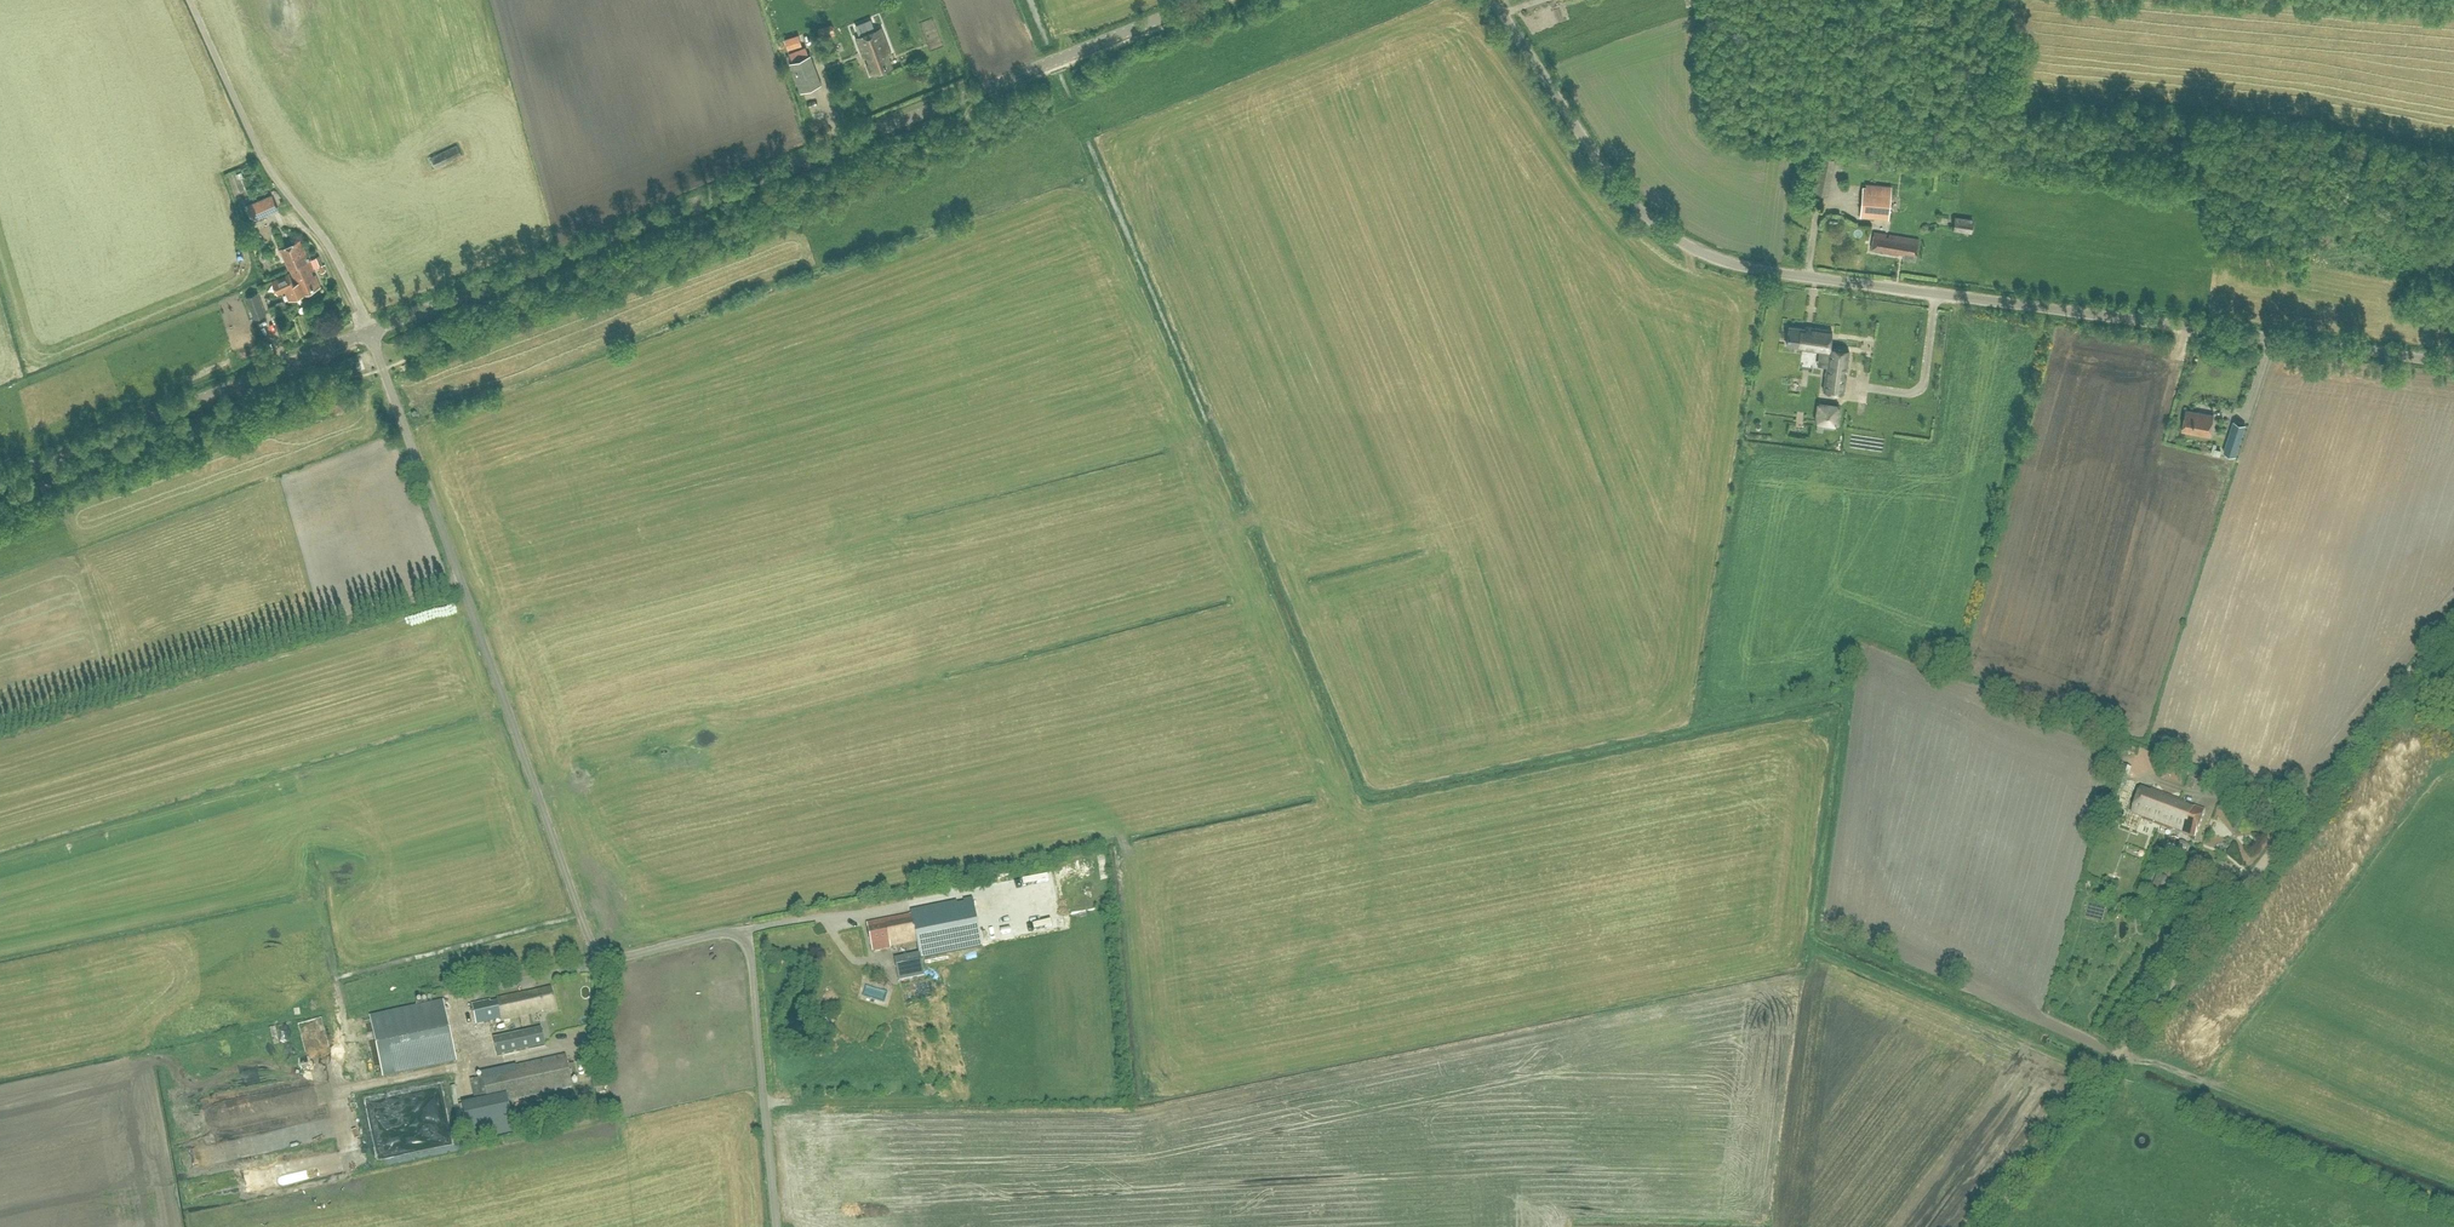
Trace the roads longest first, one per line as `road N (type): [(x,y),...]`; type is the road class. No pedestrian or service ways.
road 1 (unclassified): [(777,1226),(750,946),(741,935),(723,934),(614,959),(593,948),(368,331)]
road 2 (unclassified): [(2453,362),(1785,273),(1712,256),(1662,227),(1621,189),(1493,0)]
road 3 (tertiary): [(368,331),(1203,0)]
road 4 (track): [(1984,1226),(2453,623)]
road 5 (tertiary): [(0,477),(368,331)]
road 6 (unclassified): [(368,331),(329,246),(272,173),(191,0)]

